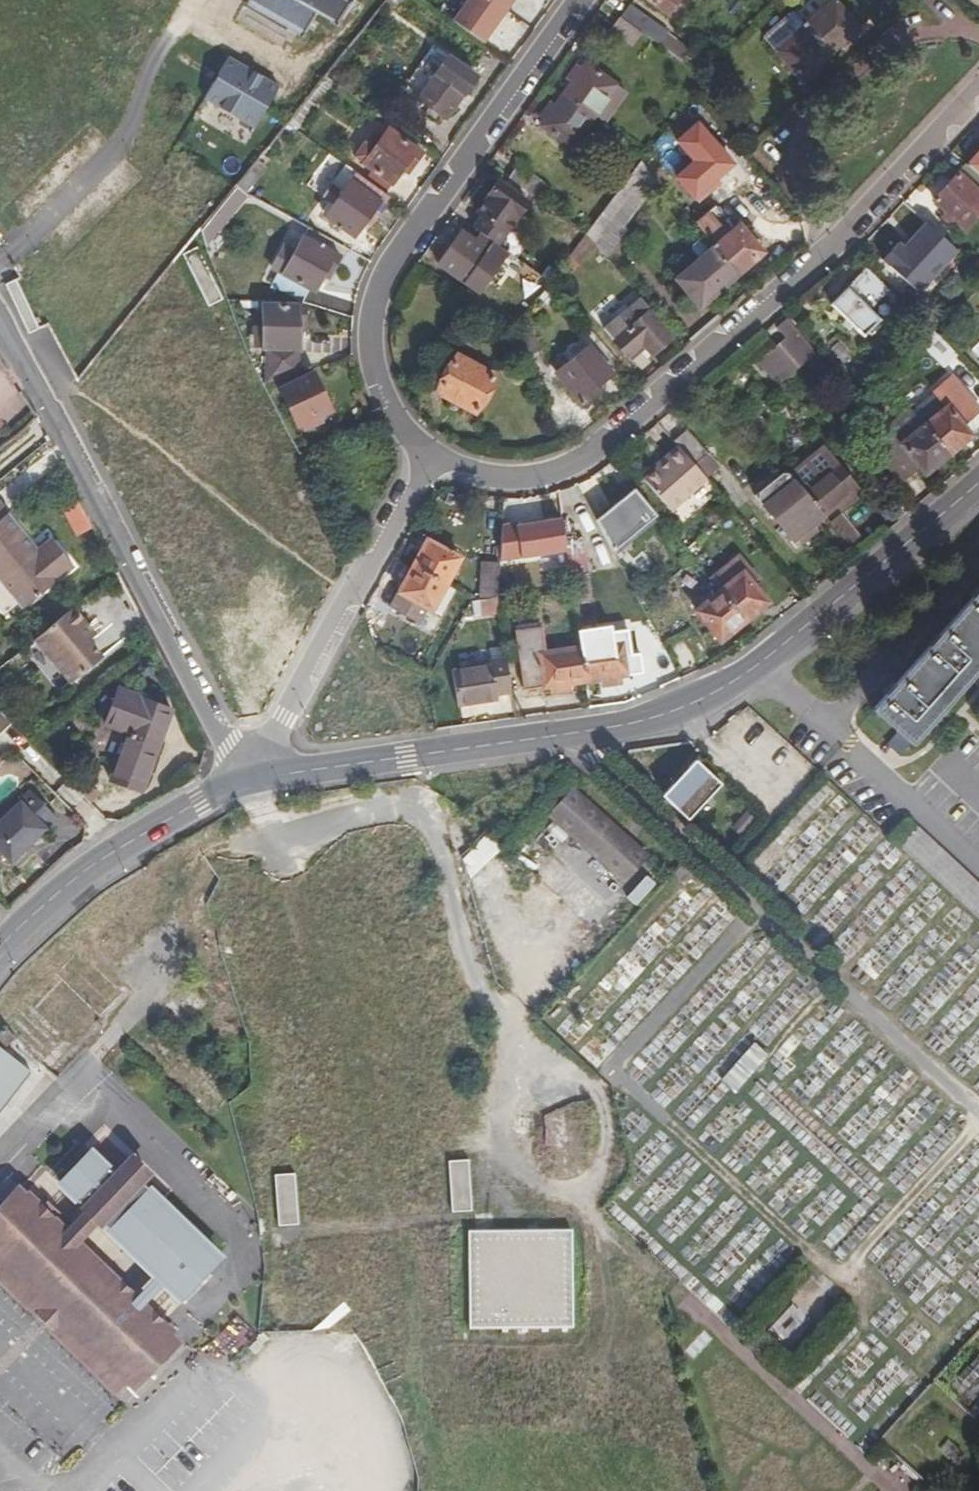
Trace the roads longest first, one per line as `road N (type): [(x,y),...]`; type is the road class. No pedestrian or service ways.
road 1 (trunk): [(413,1490),(417,1324),(401,1026),(378,890),(313,633),(222,407),(25,0)]
road 2 (trunk): [(0,88),(243,611),(344,1099),(330,1490)]
road 3 (residential): [(429,461),(468,478),(514,481),(554,472),(608,438),(844,240),(978,84)]
road 4 (residential): [(429,461),(385,398),(374,358),(370,315),(382,271),(578,0)]
road 5 (secondary): [(245,776),(624,729),(680,715),(755,670)]
road 6 (residential): [(0,324),(61,422),(245,776)]
road 7 (residential): [(245,776),(429,461)]
road 8 (secondary): [(245,776),(105,856),(0,946)]
road 9 (residential): [(755,670),(978,862)]
road 10 (secondary): [(755,670),(978,484)]

